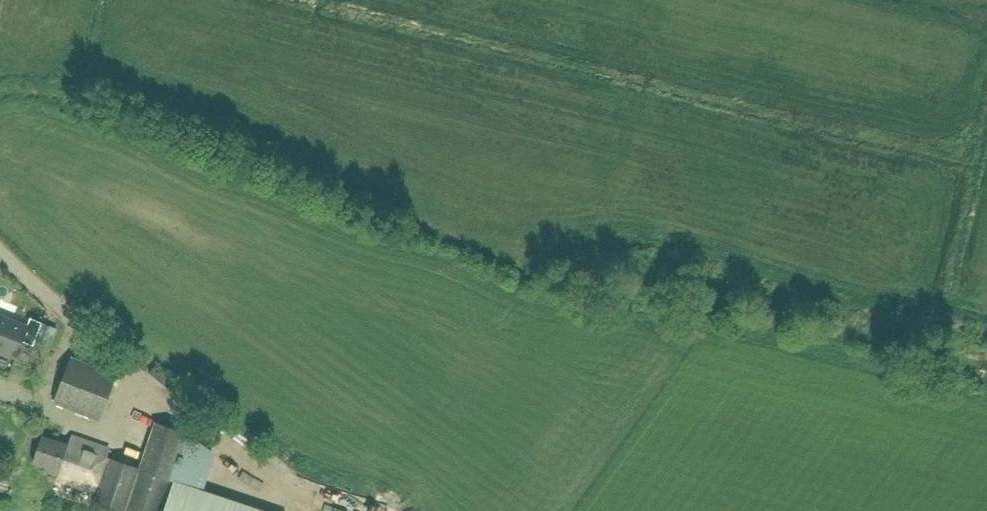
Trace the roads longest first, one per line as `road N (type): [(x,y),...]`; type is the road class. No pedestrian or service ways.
road 1 (track): [(0,243),(134,375),(312,510)]

